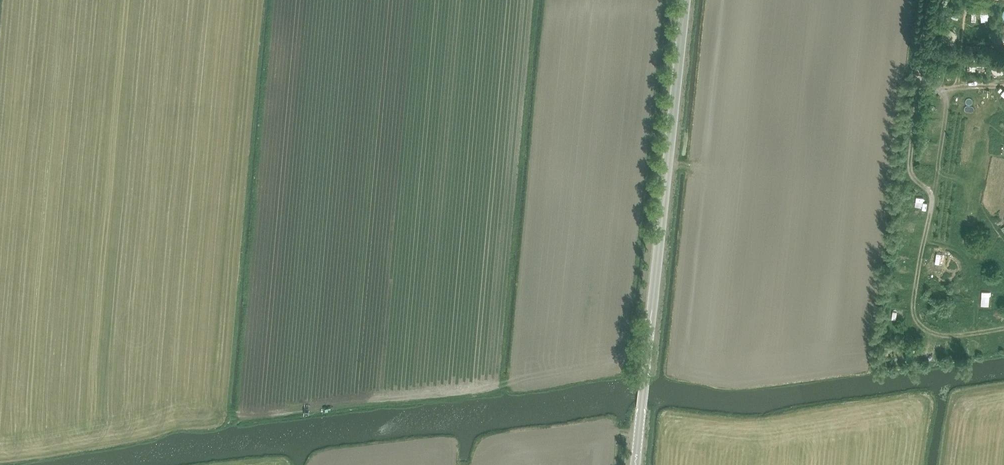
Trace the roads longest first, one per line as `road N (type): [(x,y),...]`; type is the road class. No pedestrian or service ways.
road 1 (unclassified): [(636,464),(686,0)]

